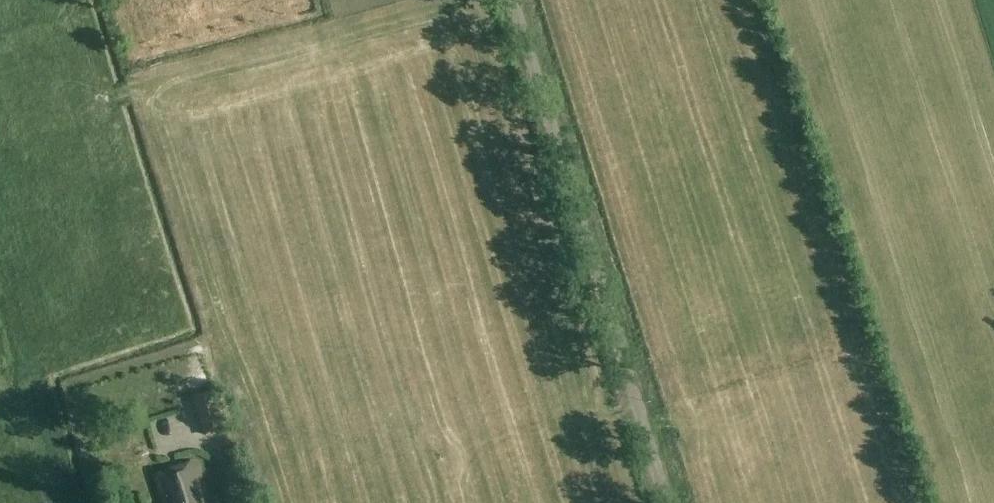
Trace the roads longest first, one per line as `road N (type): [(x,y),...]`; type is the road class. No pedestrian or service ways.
road 1 (unclassified): [(667,502),(513,0)]

